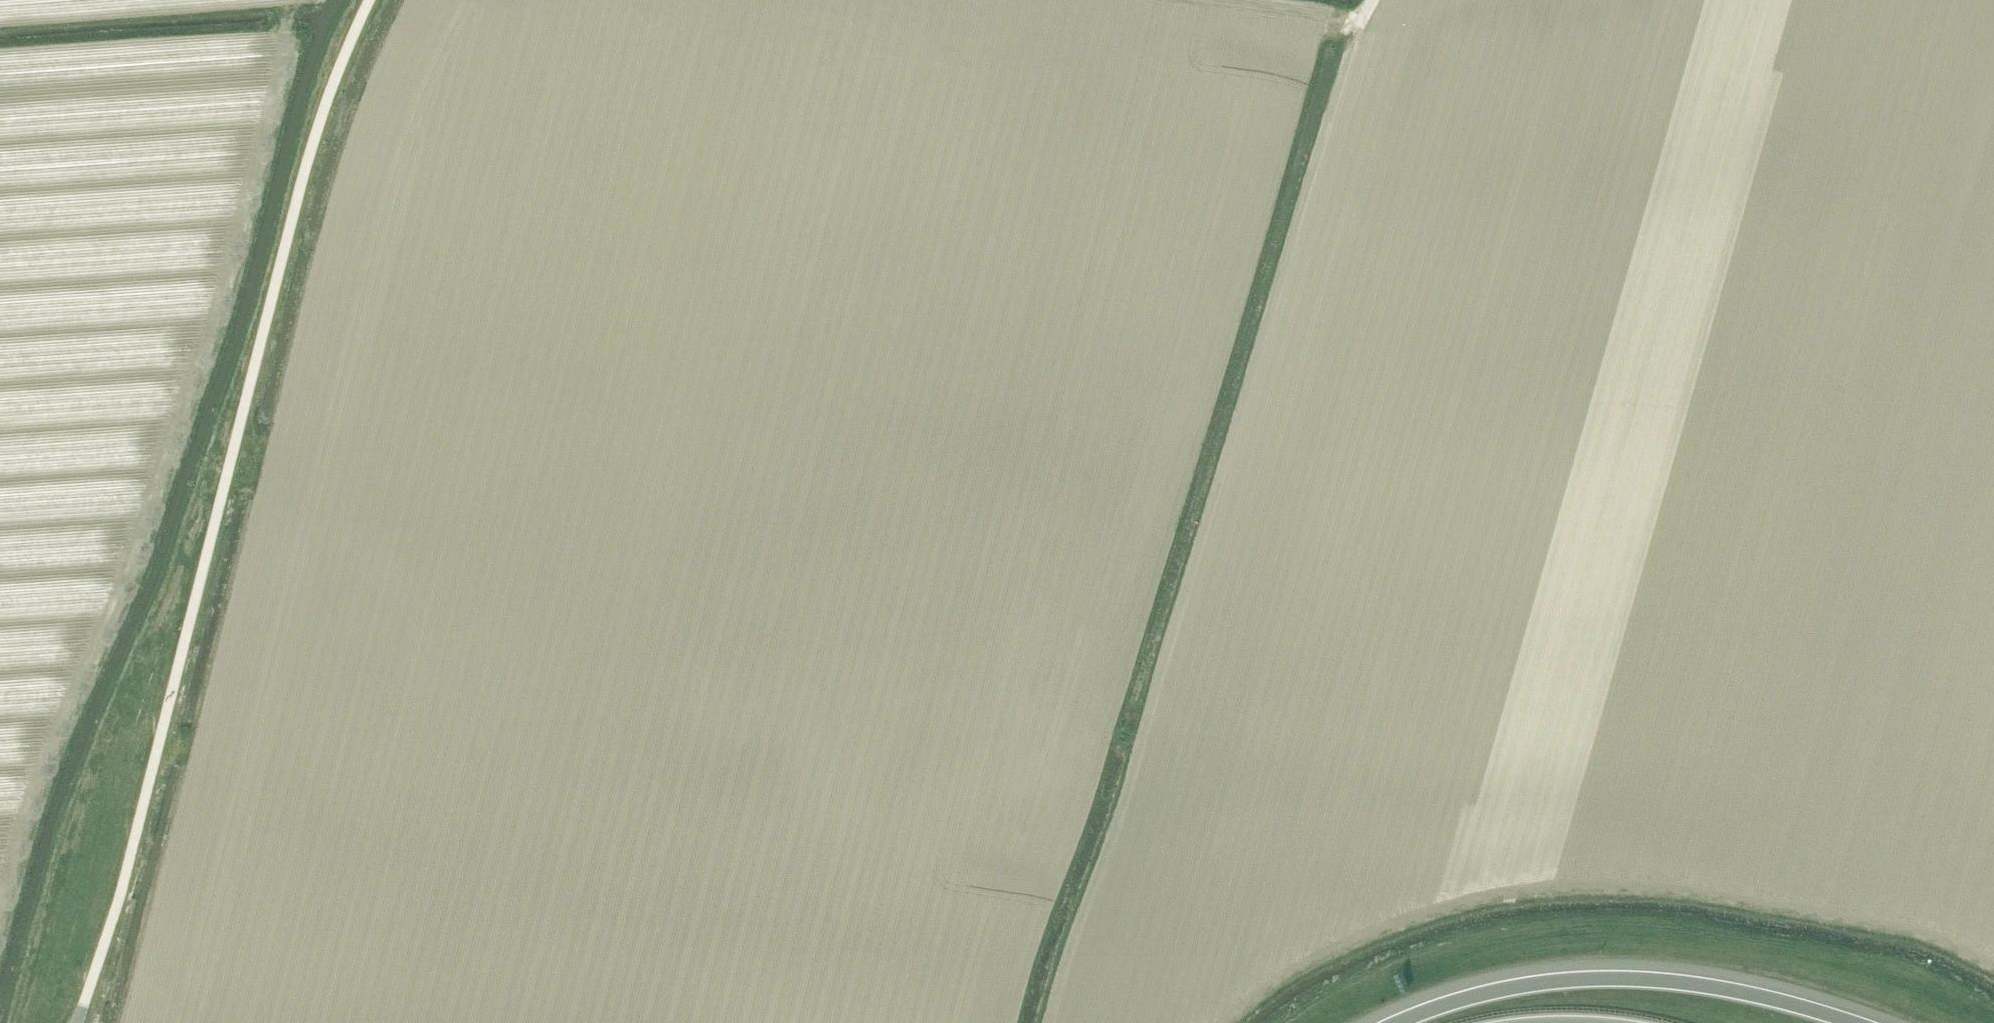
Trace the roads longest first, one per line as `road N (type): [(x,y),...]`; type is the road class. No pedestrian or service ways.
road 1 (motorway): [(1858,1022),(1728,987),(1598,977),(1518,985),(1393,1022)]

